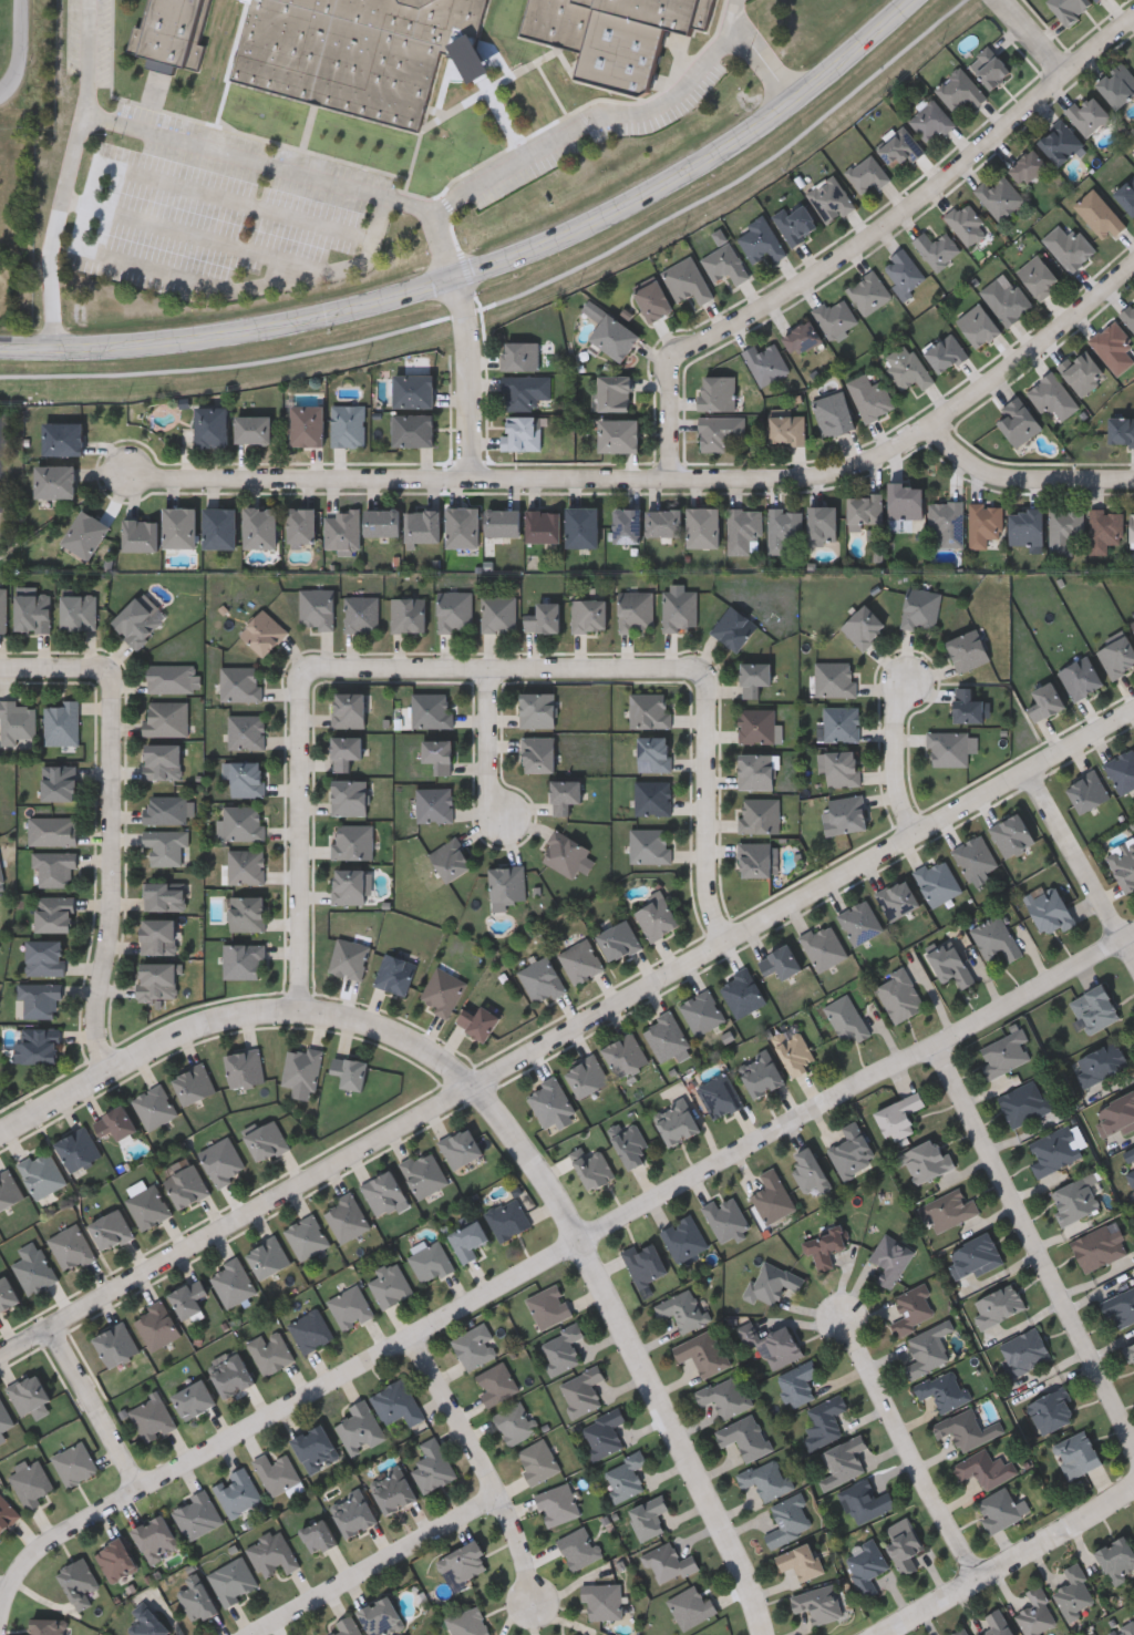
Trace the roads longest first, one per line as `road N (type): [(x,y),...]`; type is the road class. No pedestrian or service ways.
road 1 (residential): [(1,1634),(11,1576),(58,1533),(1133,933)]
road 2 (residential): [(1027,771),(723,939),(477,1089),(0,1352)]
road 3 (residential): [(765,1634),(728,1543),(536,1170),(477,1089),(422,1043),(336,1014),(240,1011),(184,1027),(0,1130)]
road 4 (tertiary): [(0,347),(220,336),(454,282),(585,230),(694,169),(794,102),(912,0)]
road 5 (residential): [(723,939),(707,890),(699,672),(330,667),(305,678),(299,697),(299,1008)]
road 6 (residential): [(1133,278),(941,430),(865,472),(818,481),(472,482)]
road 7 (residential): [(680,481),(680,368),(883,240),(1133,30)]
road 8 (residential): [(931,1048),(1133,1450)]
road 9 (residential): [(109,1067),(95,1014),(110,904),(106,675)]
road 10 (residential): [(472,482),(192,485),(137,479)]
road 11 (residential): [(405,1333),(489,1467),(492,1497),(529,1553),(527,1598)]
road 12 (residential): [(877,1634),(1133,1487)]
road 13 (residential): [(976,1579),(842,1316)]
road 14 (residential): [(492,1497),(244,1634)]
road 15 (residential): [(1133,957),(1027,771)]
road 16 (residential): [(1133,481),(1009,481),(980,469),(941,430)]
road 17 (residential): [(472,482),(467,323),(454,282)]
road 18 (residential): [(137,1488),(52,1323)]
road 19 (residential): [(913,833),(896,775),(896,702),(906,678)]
road 20 (residential): [(493,667),(491,783),(506,816)]
road 21 (residential): [(1133,707),(1027,771)]

